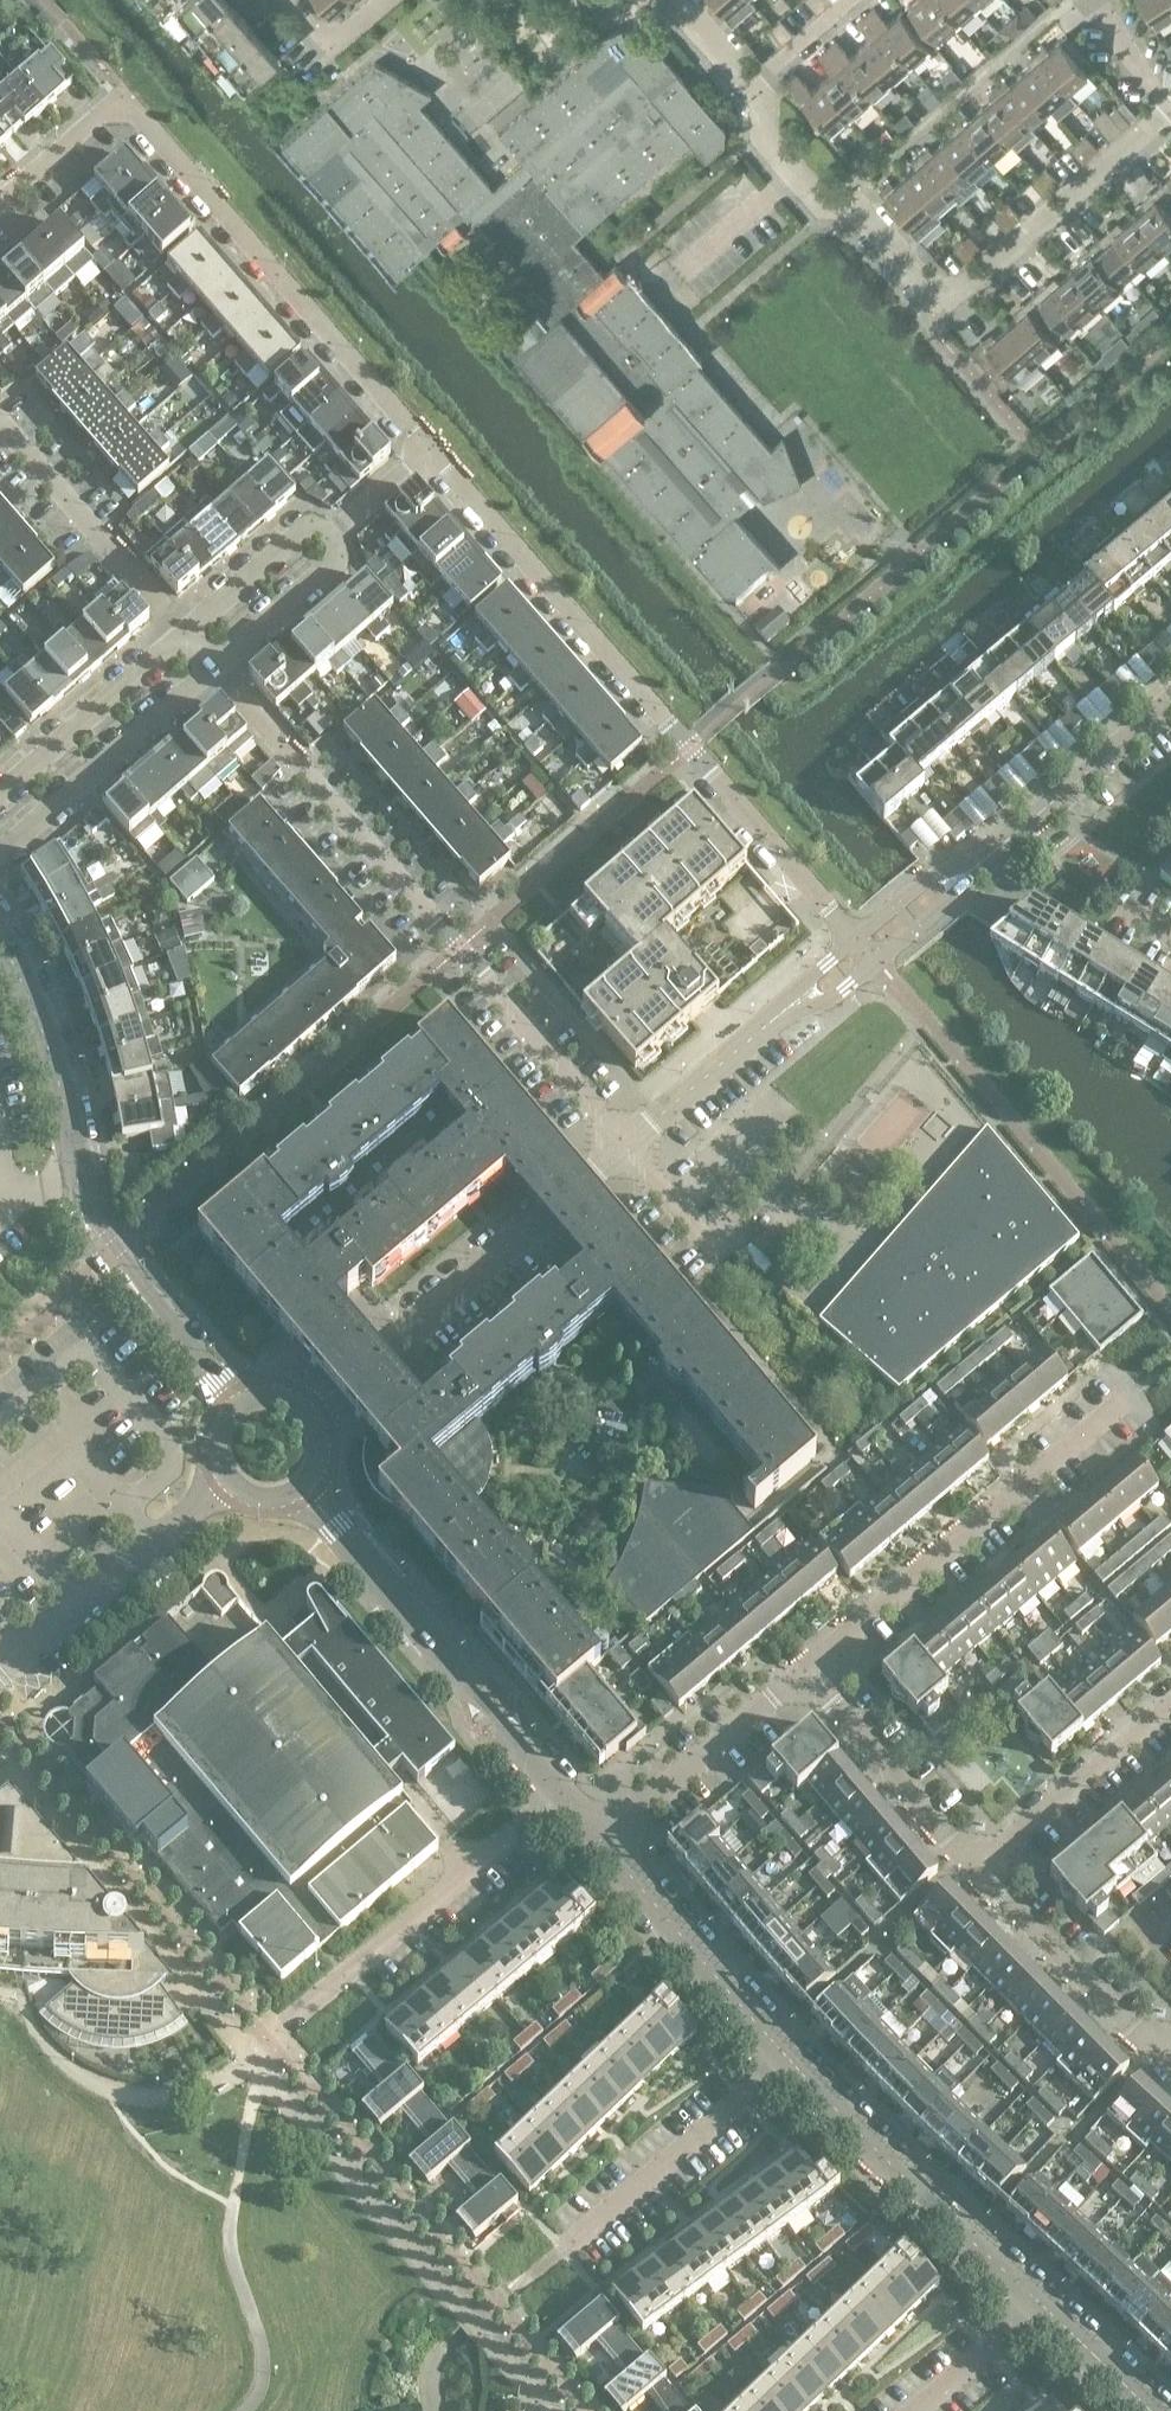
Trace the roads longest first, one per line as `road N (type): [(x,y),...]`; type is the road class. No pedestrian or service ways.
road 1 (residential): [(865,948),(424,453)]
road 2 (residential): [(619,1152),(214,666)]
road 3 (residential): [(756,90),(759,136),(825,211),(857,216),(941,308),(1170,111)]
road 4 (residential): [(424,453),(121,96)]
road 5 (residential): [(806,1675),(1135,1396)]
road 6 (residential): [(306,1414),(619,1152)]
road 7 (residential): [(554,1791),(305,1490)]
road 8 (residential): [(865,948),(1170,705)]
road 9 (residential): [(495,2311),(785,2058)]
road 10 (residential): [(270,2048),(554,1791)]
road 11 (residential): [(1041,2304),(925,2202),(785,2058)]
road 12 (residential): [(619,1152),(865,948)]
road 13 (residential): [(0,1679),(224,1486)]
road 14 (residential): [(0,861),(214,666)]
road 15 (unclassified): [(80,1207),(45,1013),(0,934)]
road 16 (residential): [(185,630),(0,420)]
road 17 (residential): [(785,2058),(604,1847)]
road 18 (residential): [(604,1847),(806,1675)]
road 19 (residential): [(1157,2060),(972,1874)]
road 20 (residential): [(972,1874),(806,1675)]
road 21 (residential): [(972,1874),(1170,1707)]
road 22 (residential): [(185,630),(0,795)]
road 23 (residential): [(358,514),(316,519),(185,630)]
road 24 (residential): [(214,666),(343,550),(358,514)]
road 25 (residential): [(918,2410),(1041,2304)]
road 26 (residential): [(0,204),(121,96)]
road 27 (residential): [(1147,2410),(1041,2304)]
road 28 (unclassified): [(237,1405),(140,1294)]
road 29 (residential): [(756,90),(858,0)]
road 30 (residential): [(388,0),(335,48),(293,0)]
road 31 (residential): [(1097,0),(1170,107)]
road 32 (residential): [(676,0),(756,90)]

